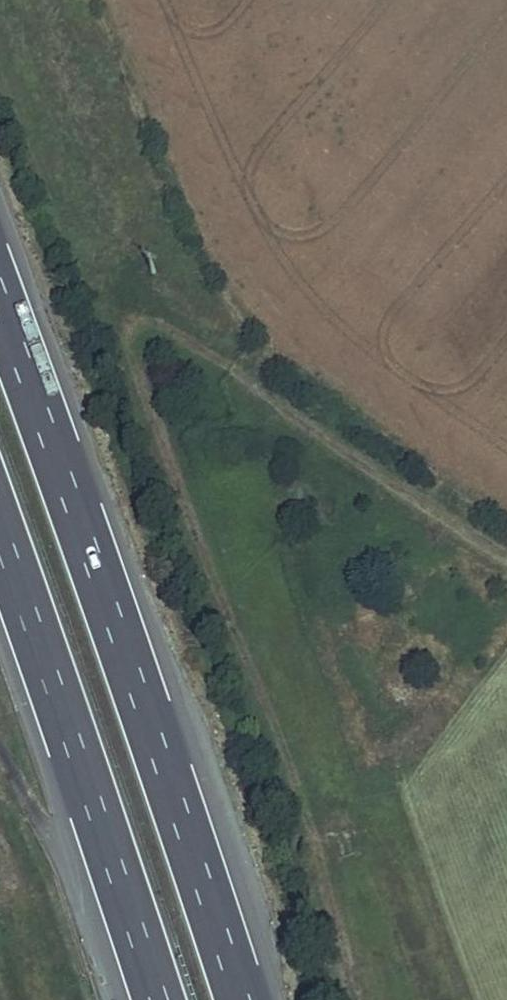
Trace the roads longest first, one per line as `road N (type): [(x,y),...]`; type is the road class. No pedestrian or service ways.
road 1 (track): [(359,999),(132,344),(137,316),(158,317),(506,554)]
road 2 (motorway): [(239,999),(0,312)]
road 3 (motorway): [(0,539),(157,999)]

